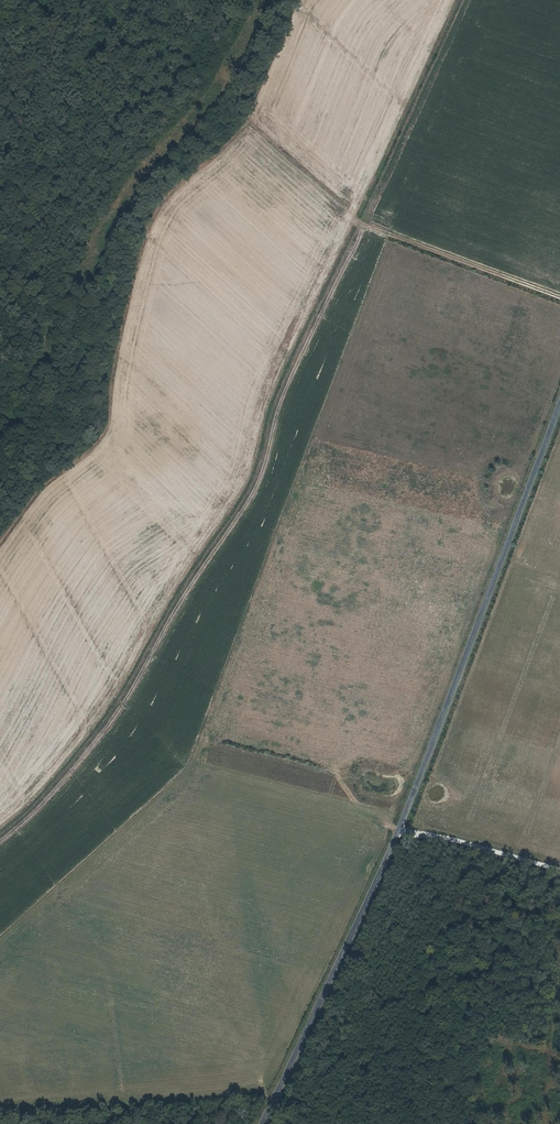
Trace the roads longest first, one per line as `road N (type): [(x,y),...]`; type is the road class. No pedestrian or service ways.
road 1 (tertiary): [(559,406),(402,824),(262,1123)]
road 2 (track): [(559,298),(358,223)]
road 3 (track): [(402,824),(559,863)]

